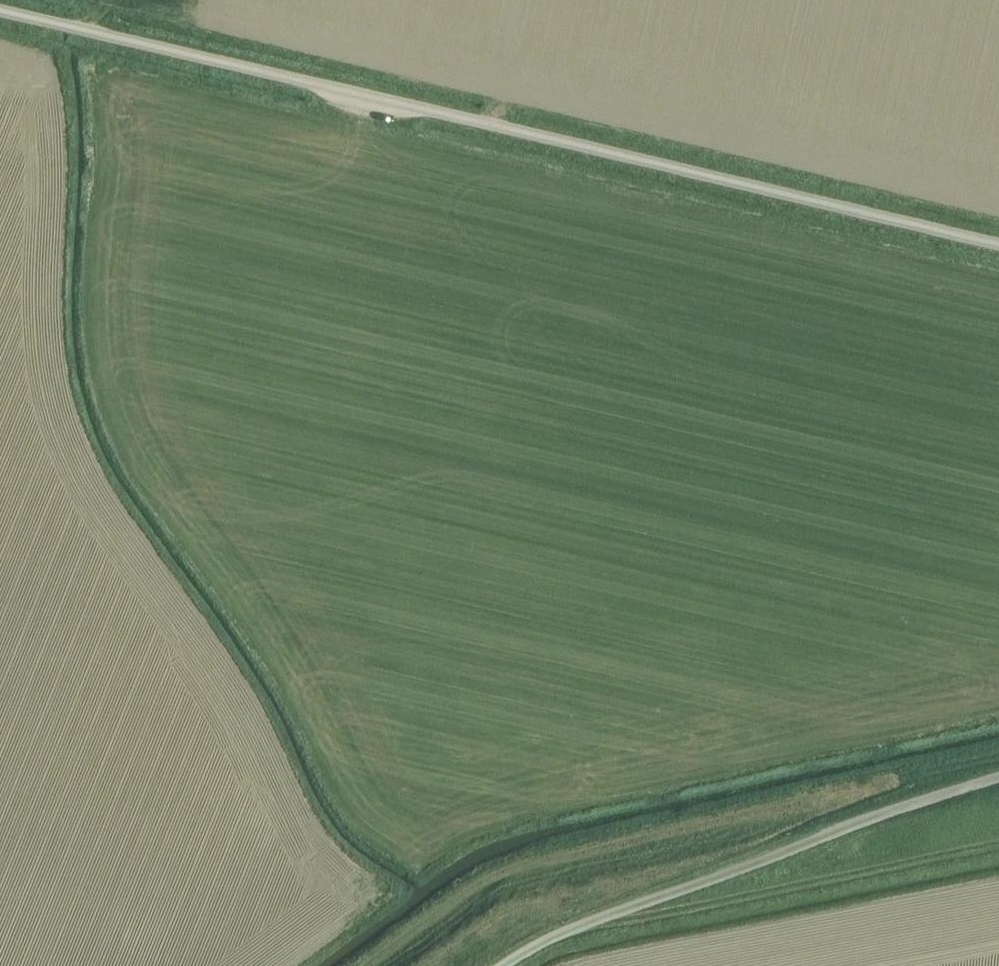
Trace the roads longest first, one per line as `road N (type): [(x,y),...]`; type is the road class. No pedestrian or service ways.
road 1 (unclassified): [(998,248),(0,15)]
road 2 (unclassified): [(506,965),(594,922),(998,779)]

